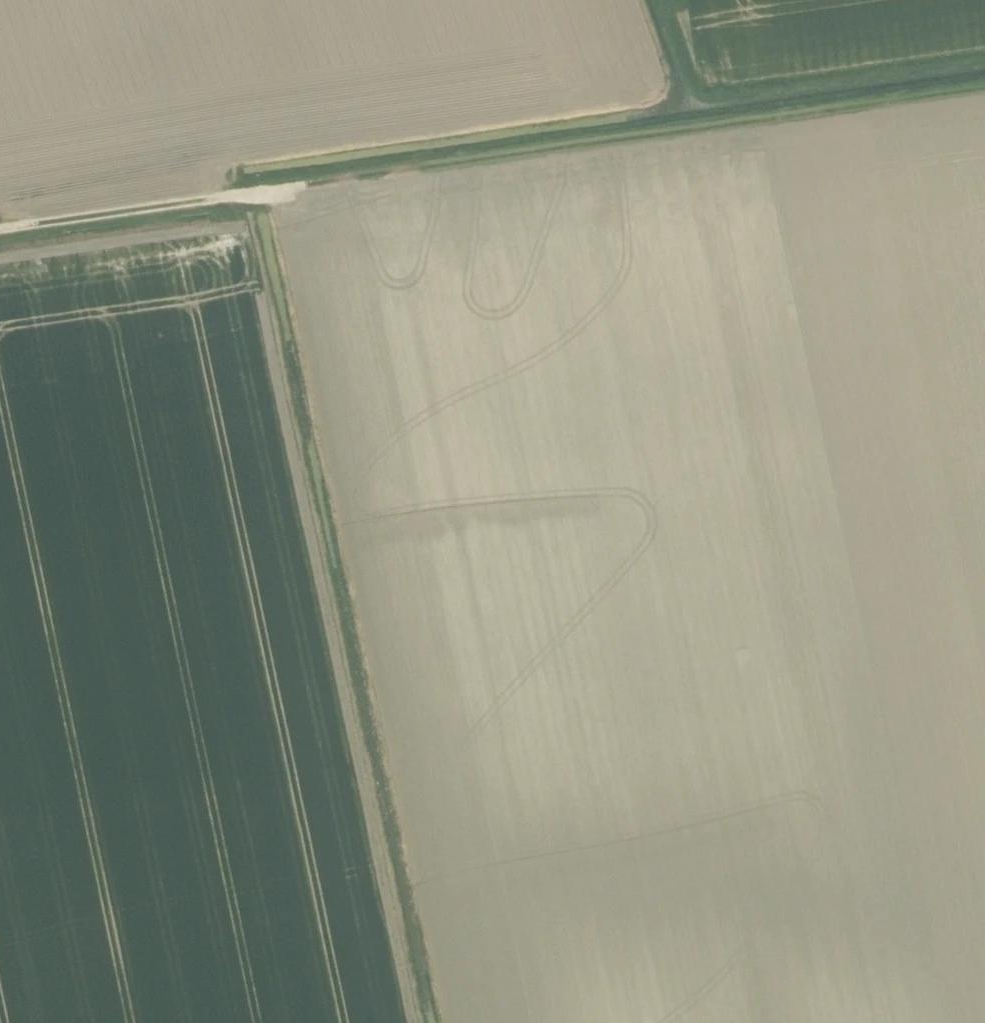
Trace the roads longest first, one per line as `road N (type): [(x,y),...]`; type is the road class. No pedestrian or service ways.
road 1 (track): [(0,236),(298,191)]

